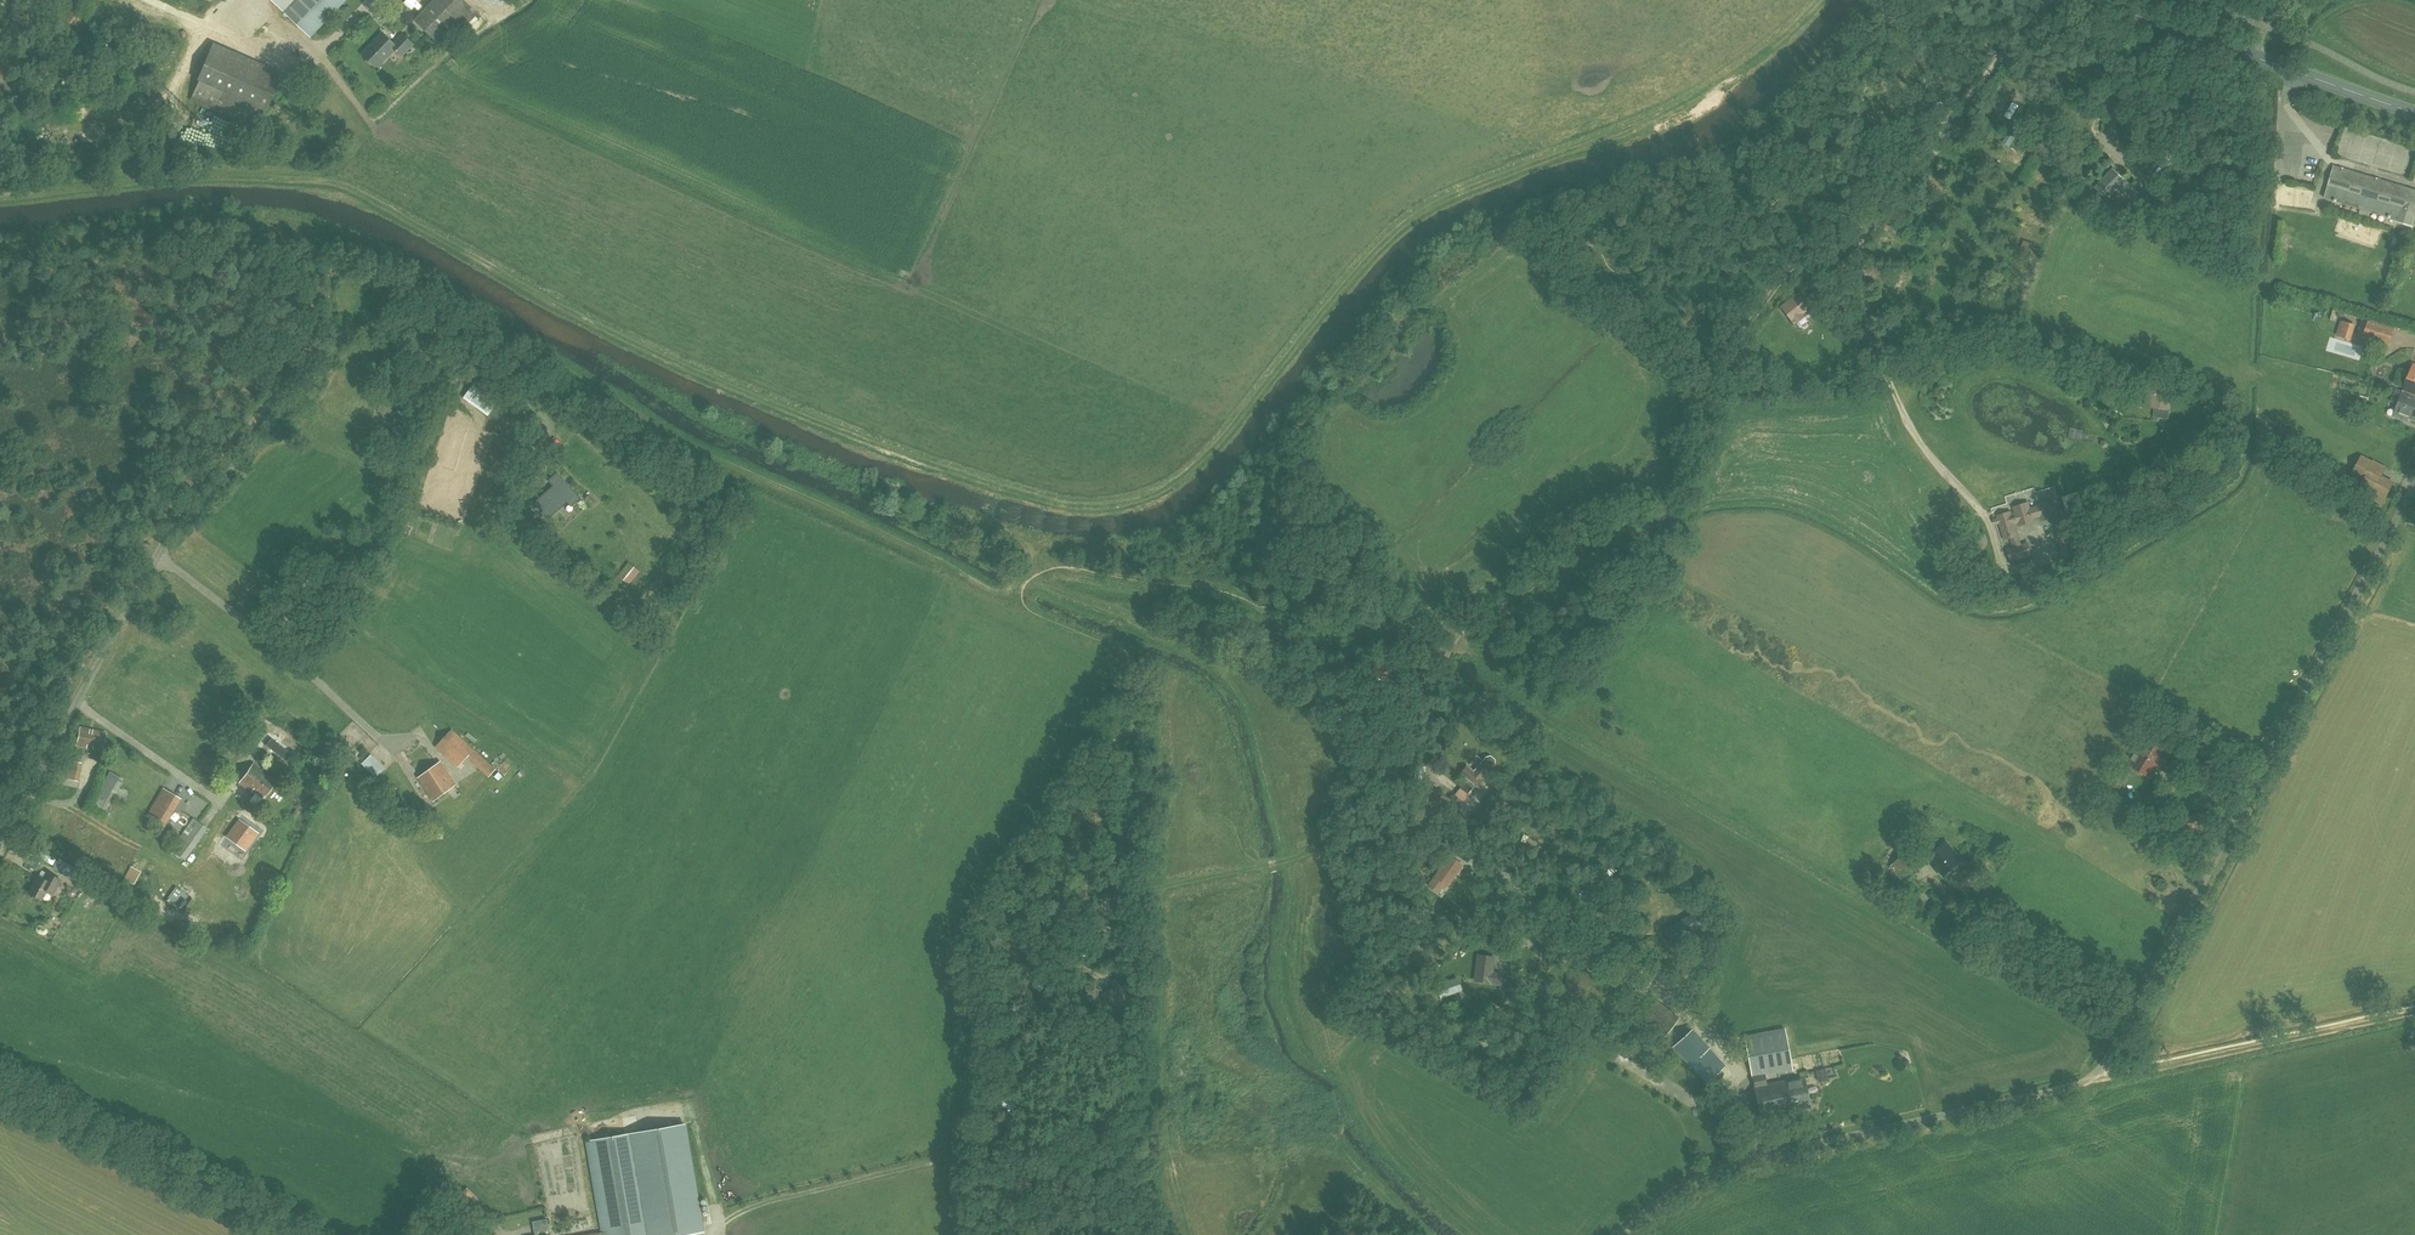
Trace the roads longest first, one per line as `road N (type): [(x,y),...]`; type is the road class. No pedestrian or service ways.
road 1 (track): [(1824,0),(1751,63),(1472,187),(1392,241),(1197,471),(1157,496),(1107,507),(1063,506),(949,471),(726,385),(627,343),(394,219),(307,189),(205,183),(0,197)]
road 2 (unclassified): [(1626,1234),(1661,1202),(1731,1168),(2095,1076),(2414,481)]
road 3 (track): [(1429,790),(1432,757),(1462,702),(1451,665),(1461,630),(1669,510),(1704,381),(1827,230),(1923,93),(1947,0)]
road 4 (unclassified): [(0,848),(171,536)]
road 5 (secondary): [(2414,111),(2094,0)]
road 6 (track): [(967,915),(1046,911),(1289,864)]
road 7 (track): [(2095,1076),(2128,1078),(2414,1015)]
road 8 (track): [(959,1148),(971,1070),(949,946),(967,915)]
road 9 (track): [(315,354),(218,465),(171,536)]
road 10 (track): [(959,1148),(740,1210)]
road 11 (track): [(2133,14),(2110,92),(2122,160),(2146,180)]
road 12 (track): [(315,354),(374,325),(417,325),(444,337),(470,368)]
road 13 (track): [(1419,1234),(1360,1176),(1300,1234)]
road 14 (track): [(1877,0),(1774,104)]

